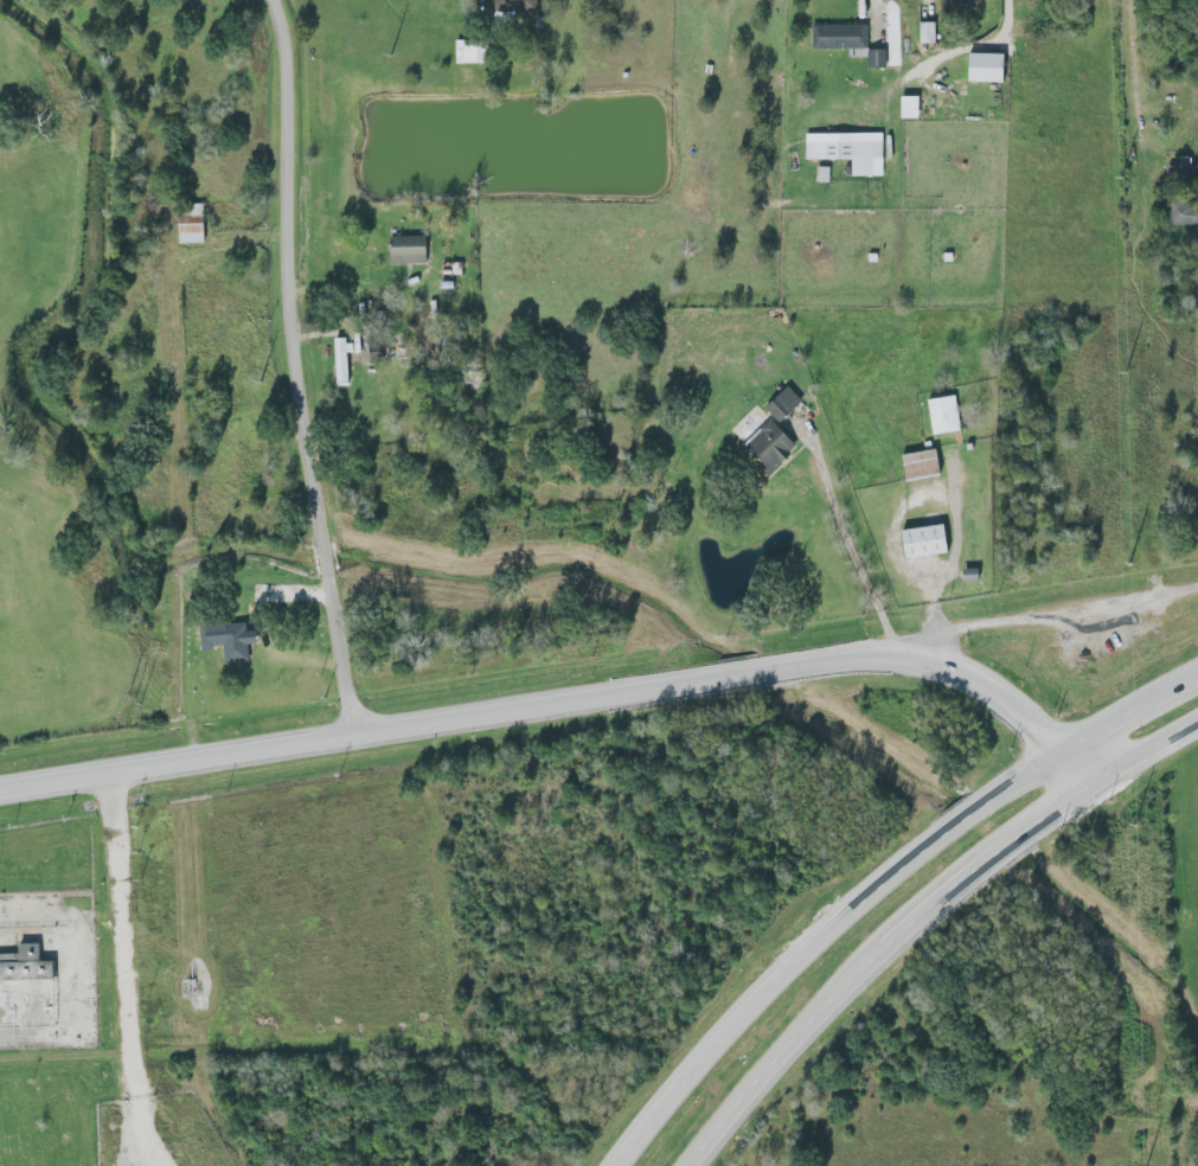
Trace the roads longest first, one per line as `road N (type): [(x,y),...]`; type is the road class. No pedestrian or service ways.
road 1 (secondary): [(0,794),(914,656),(950,665),(991,688),(1089,795)]
road 2 (residential): [(360,738),(307,431),(294,313),(289,62),(275,0)]
road 3 (primary): [(1058,755),(889,879),(781,973),(704,1051),(616,1165)]
road 4 (primary): [(691,1165),(831,993),(1089,795)]
road 5 (primary): [(1197,679),(1058,755)]
road 6 (primary): [(1089,795),(1197,729)]

